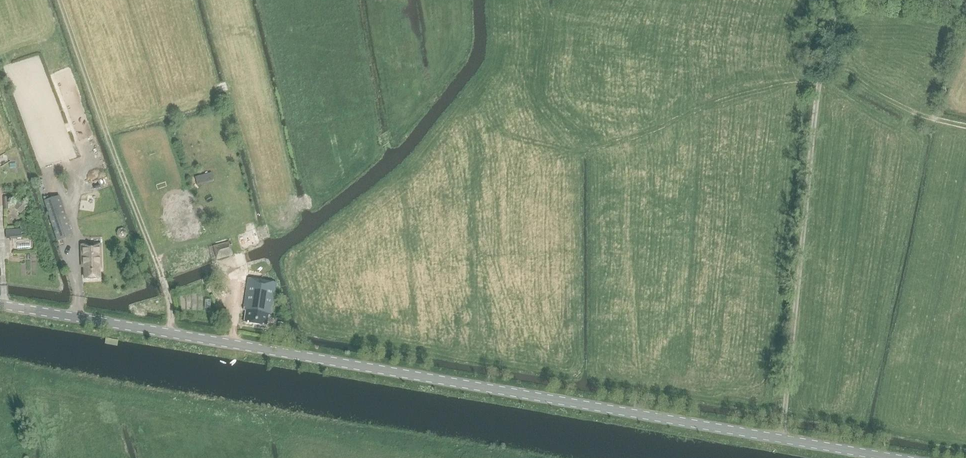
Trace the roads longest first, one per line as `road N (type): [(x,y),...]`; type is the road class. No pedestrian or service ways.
road 1 (tertiary): [(901,457),(0,304)]
road 2 (track): [(783,438),(834,0)]

